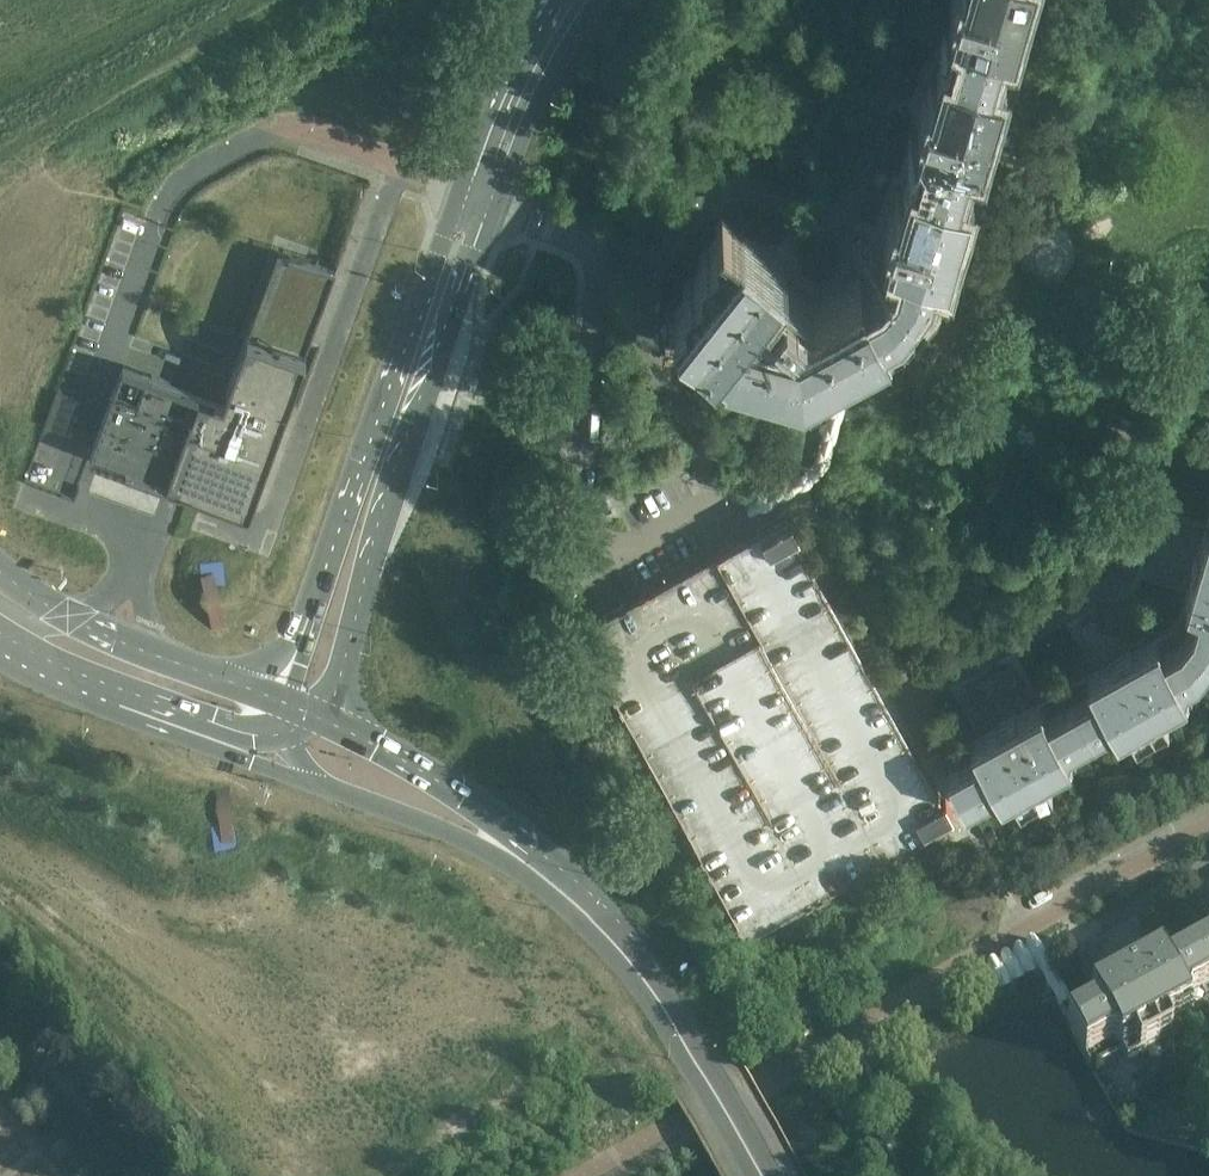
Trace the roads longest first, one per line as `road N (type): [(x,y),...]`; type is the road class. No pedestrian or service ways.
road 1 (residential): [(713,508),(592,569),(576,526),(599,266),(582,242),(492,206)]
road 2 (primary): [(345,668),(386,500),(492,206)]
road 3 (primary): [(461,187),(374,450),(308,613)]
road 4 (secondary): [(326,789),(499,860),(635,967)]
road 5 (secondary): [(635,967),(613,920),(581,887),(507,827),(378,747)]
road 6 (secondary): [(93,688),(114,712),(326,789)]
road 7 (primary): [(227,681),(92,629),(0,572)]
road 8 (secondary): [(760,1175),(635,967)]
road 9 (primary): [(492,206),(605,0)]
road 10 (primary): [(548,0),(499,86),(461,187)]
road 11 (unclassified): [(461,187),(306,131),(268,133)]
road 12 (primary): [(93,688),(120,690),(247,734),(287,732)]

